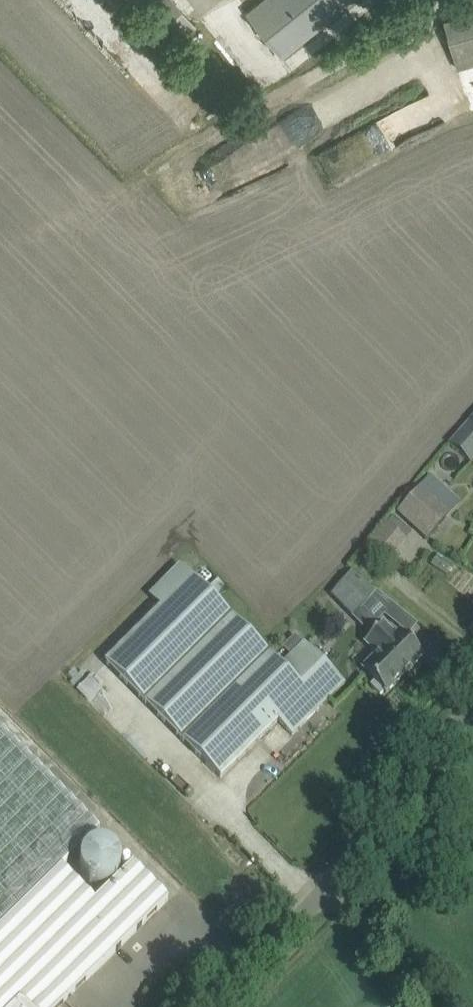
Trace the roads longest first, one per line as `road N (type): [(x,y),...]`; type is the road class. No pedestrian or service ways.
road 1 (unclassified): [(210,1006),(346,867),(472,708)]

